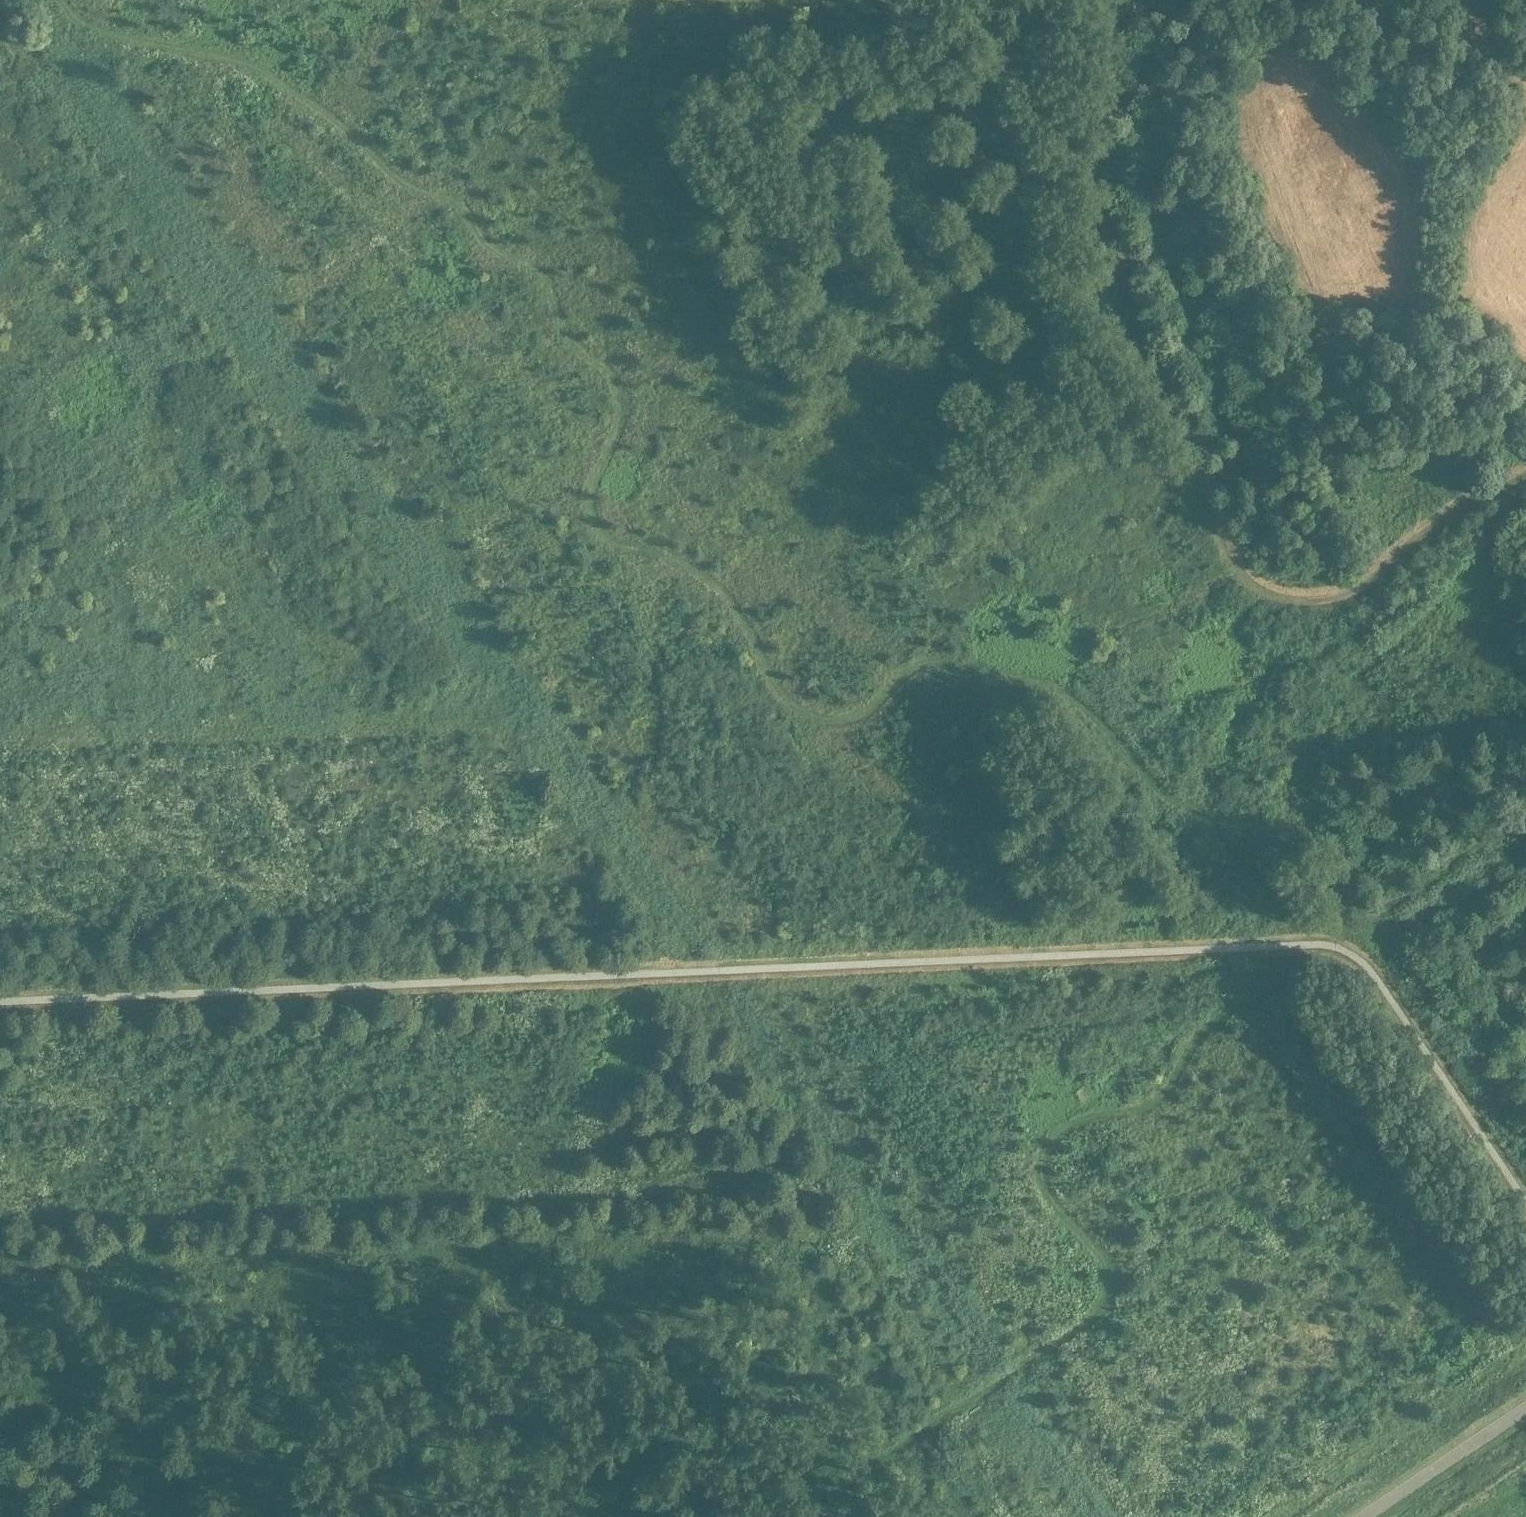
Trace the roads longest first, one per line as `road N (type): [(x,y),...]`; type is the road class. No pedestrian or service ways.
road 1 (track): [(1525,159),(1501,177),(1486,247),(1494,285),(1525,334)]

